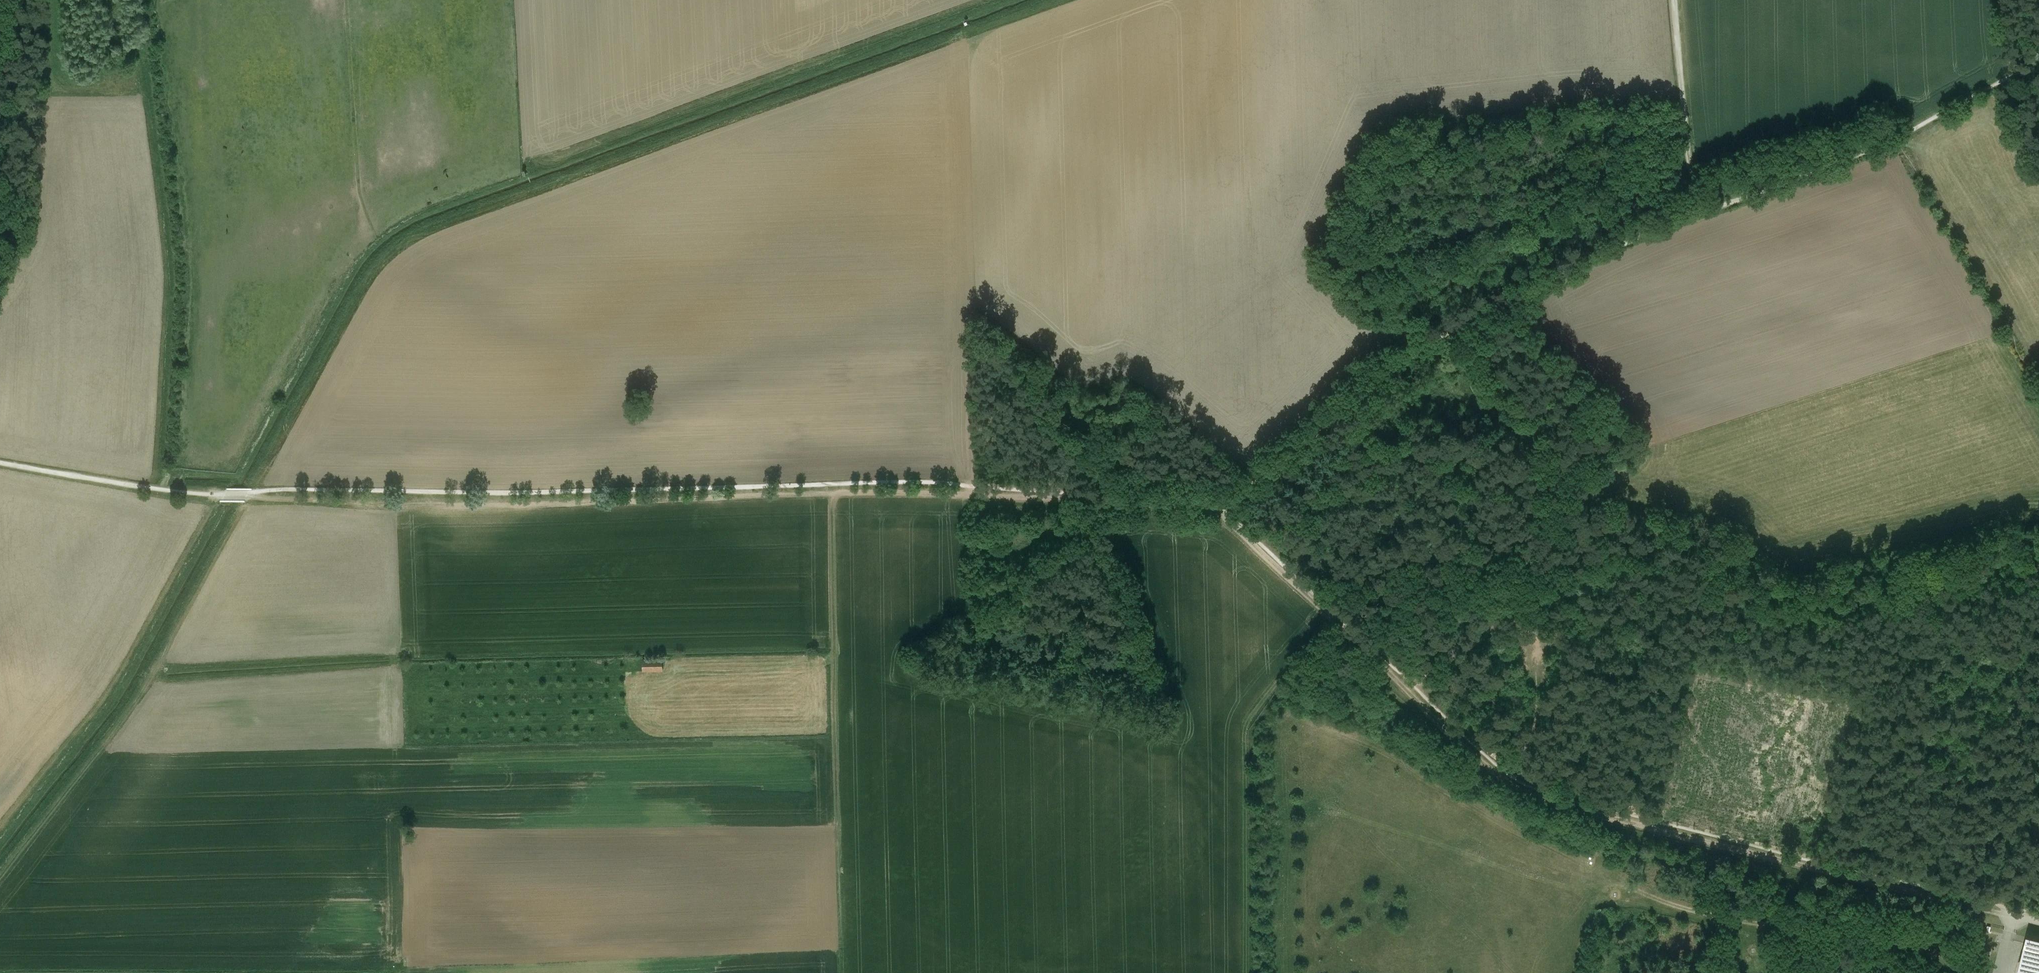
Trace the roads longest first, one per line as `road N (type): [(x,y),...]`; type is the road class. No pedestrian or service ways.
road 1 (track): [(248,495),(548,502),(929,493),(1215,509)]
road 2 (track): [(1215,509),(1488,767),(1538,797),(2038,921)]
road 3 (track): [(1215,509),(1280,452),(1578,265),(1899,137),(2038,61)]
road 4 (track): [(0,463),(151,489),(248,495)]
road 5 (track): [(1694,213),(1674,0)]

